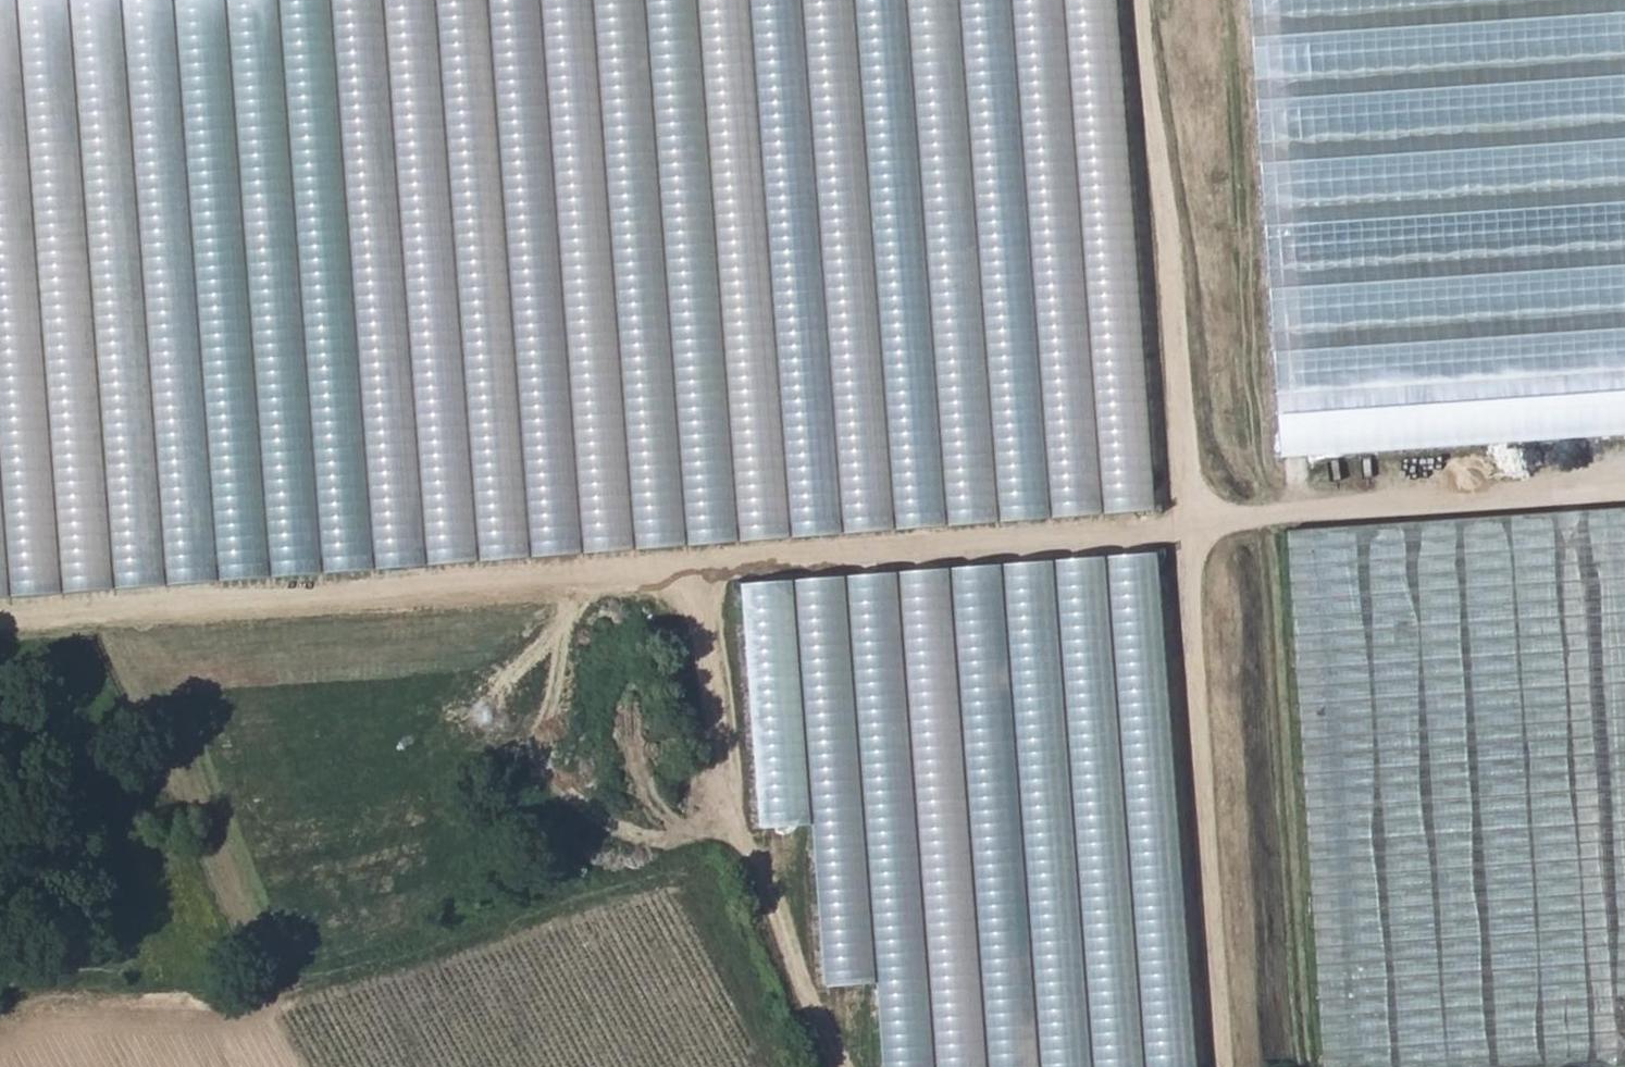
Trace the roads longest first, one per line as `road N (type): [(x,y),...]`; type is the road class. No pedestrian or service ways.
road 1 (track): [(1226,1066),(1191,521),(1142,0)]

